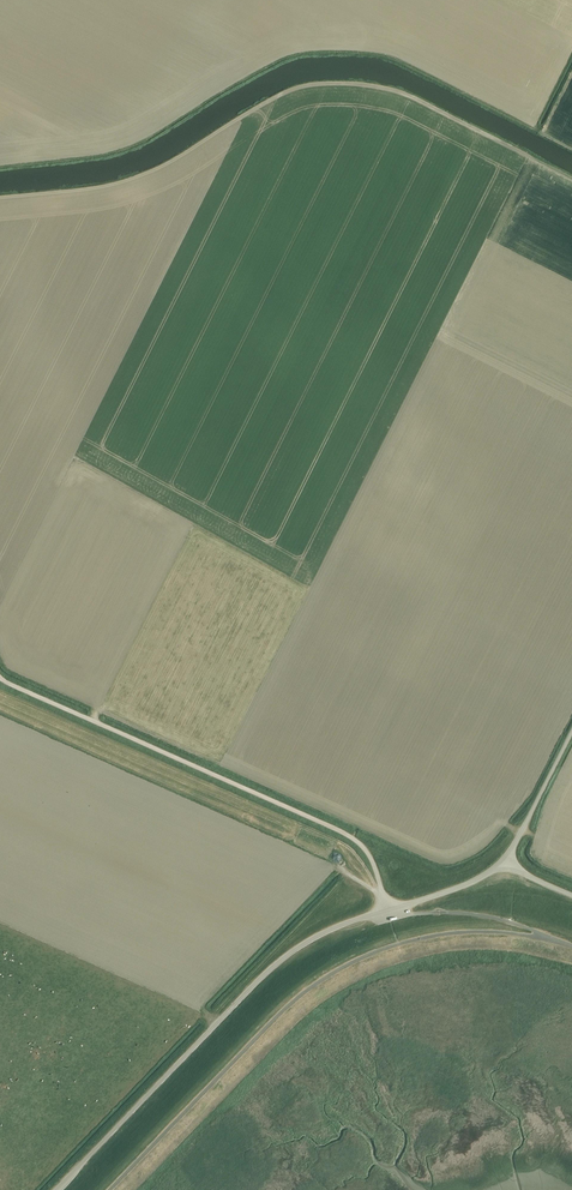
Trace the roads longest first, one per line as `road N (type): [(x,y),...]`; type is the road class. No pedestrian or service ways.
road 1 (unclassified): [(388,909),(372,858),(342,831),(0,677)]
road 2 (unclassified): [(56,1189),(270,967),(323,933),(388,909)]
road 3 (unclassified): [(511,862),(571,735)]
road 4 (unclassified): [(388,909),(511,862)]

